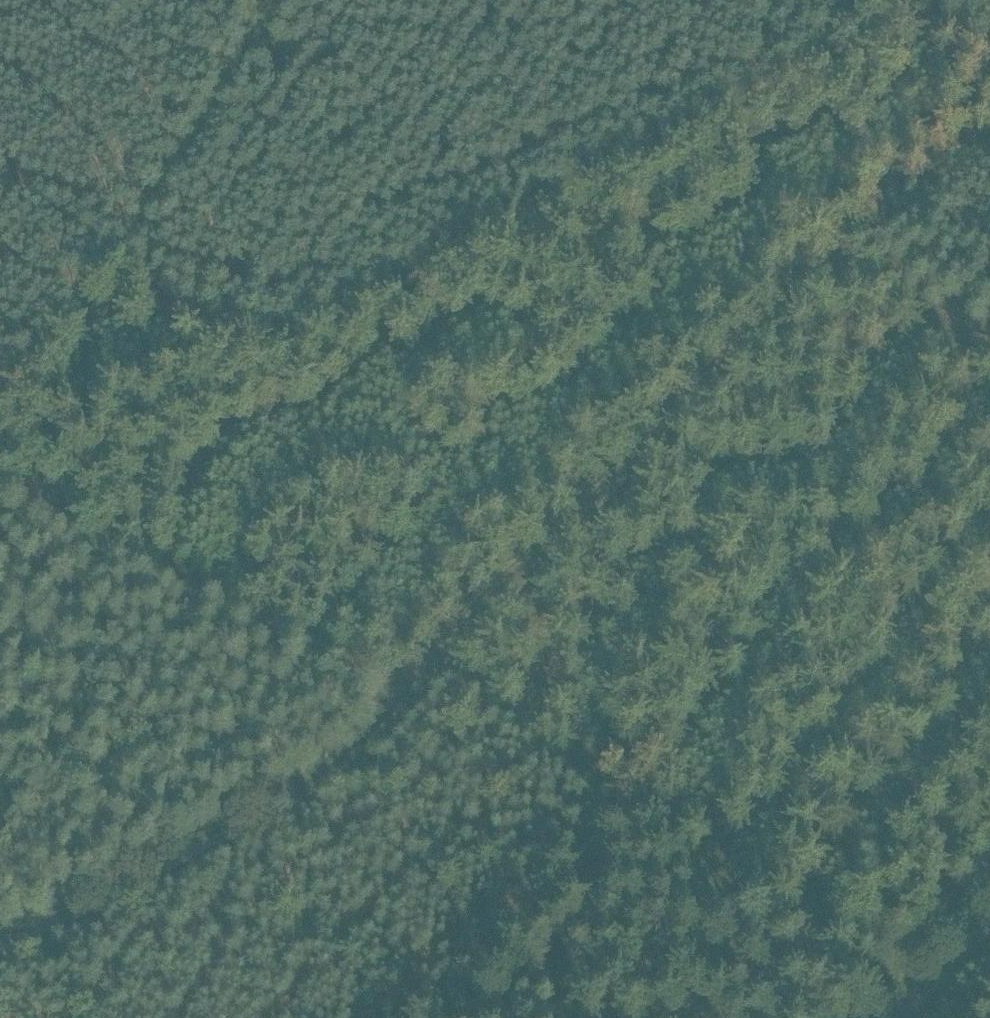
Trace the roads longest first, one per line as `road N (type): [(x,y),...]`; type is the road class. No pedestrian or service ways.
road 1 (track): [(0,913),(329,738),(773,241),(868,164),(944,132),(989,98)]
road 2 (unclassified): [(891,1017),(989,918)]

